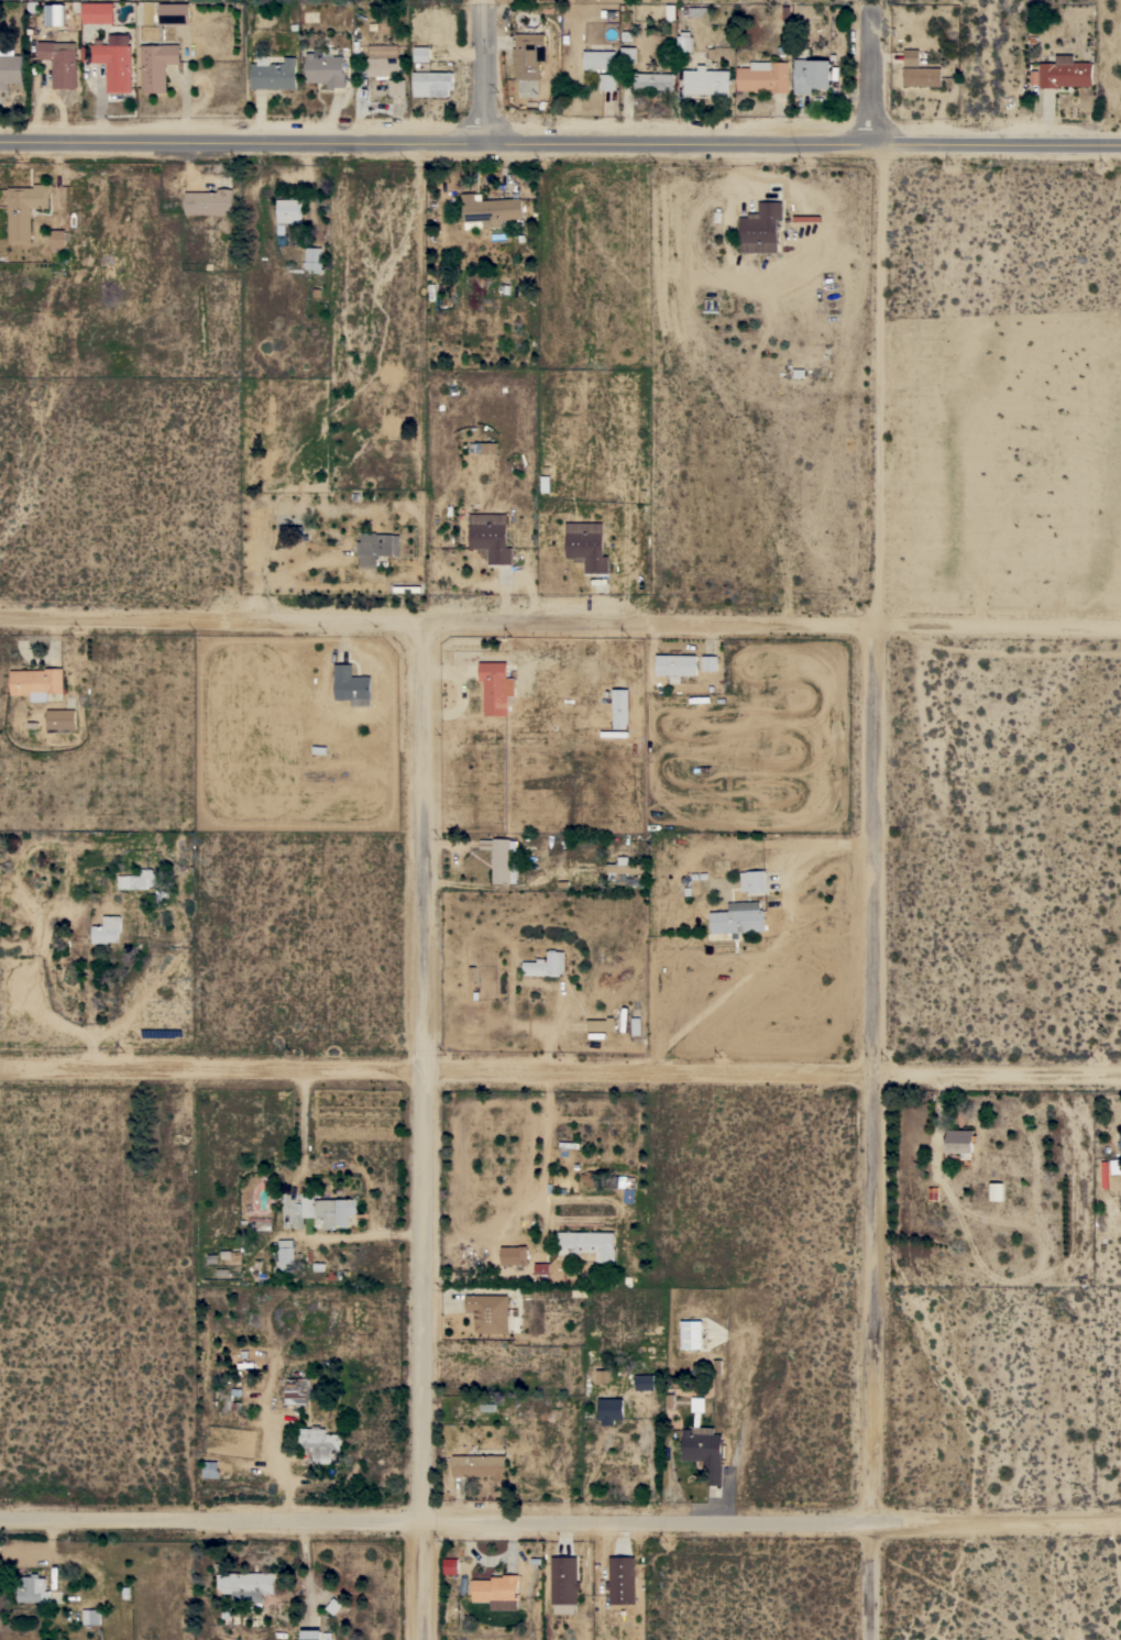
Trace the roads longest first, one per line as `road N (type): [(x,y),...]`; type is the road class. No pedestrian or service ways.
road 1 (residential): [(0,1514),(421,1528),(1120,1526)]
road 2 (residential): [(0,623),(1120,633)]
road 3 (secondary): [(0,144),(1120,151)]
road 4 (residential): [(0,1074),(1120,1080)]
road 5 (residential): [(419,627),(423,1639)]
road 6 (residential): [(875,634),(870,1639)]
road 7 (track): [(255,625),(277,524),(418,508),(417,146)]
road 8 (residential): [(873,150),(880,161),(875,634)]
road 9 (residential): [(872,4),(873,150)]
road 10 (residential): [(482,147),(482,7)]

